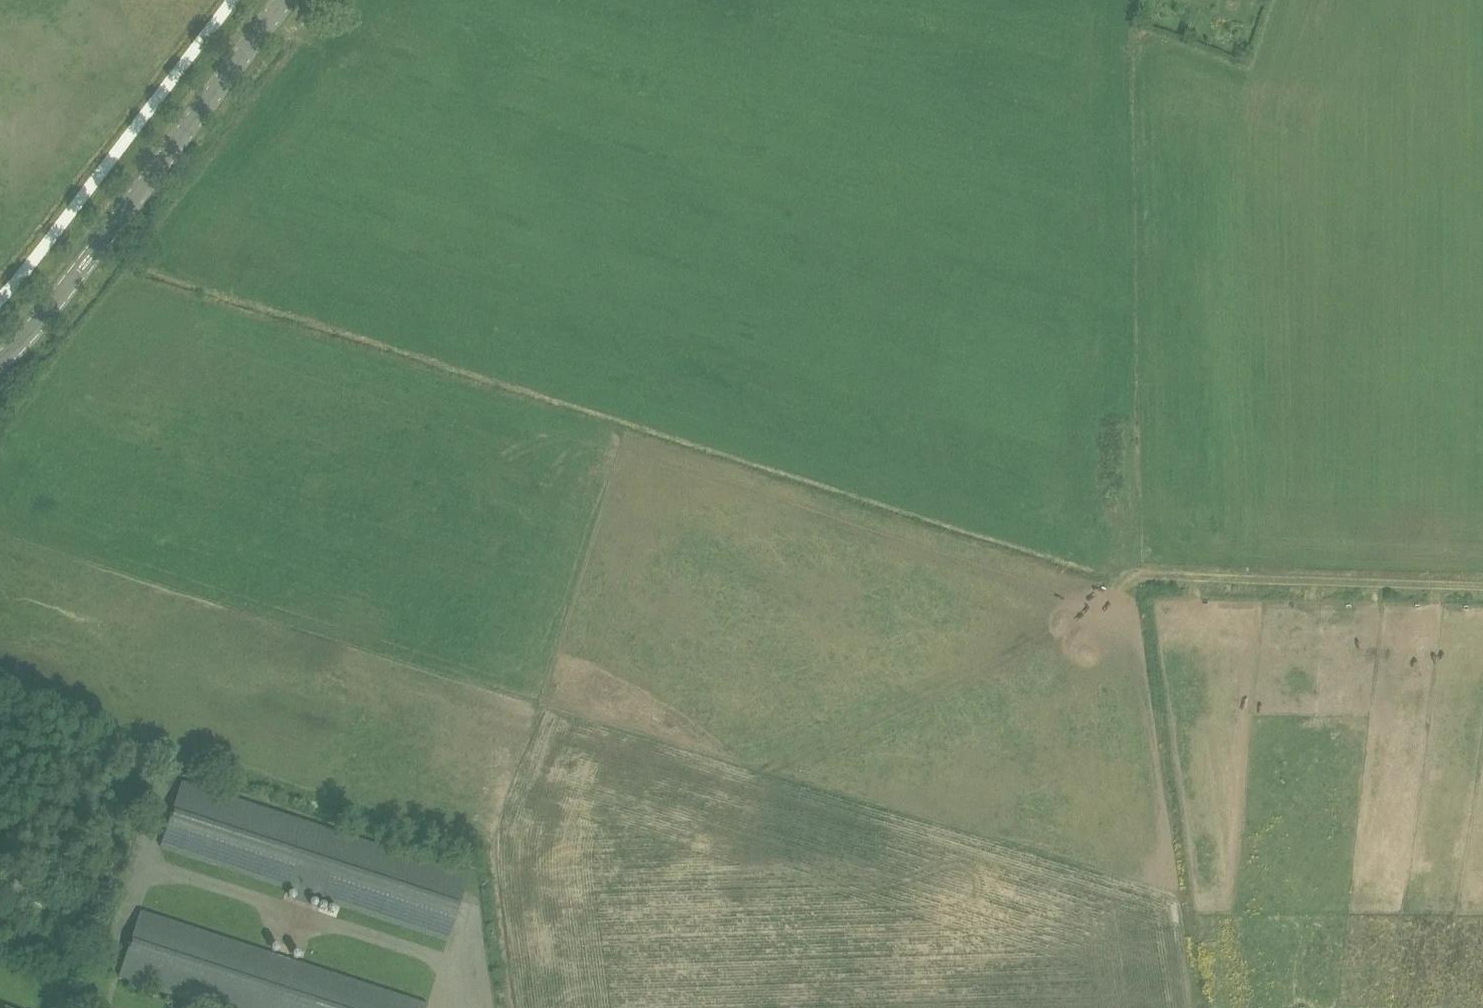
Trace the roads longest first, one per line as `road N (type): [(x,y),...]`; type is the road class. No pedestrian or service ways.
road 1 (secondary): [(0,363),(76,278),(276,0)]

